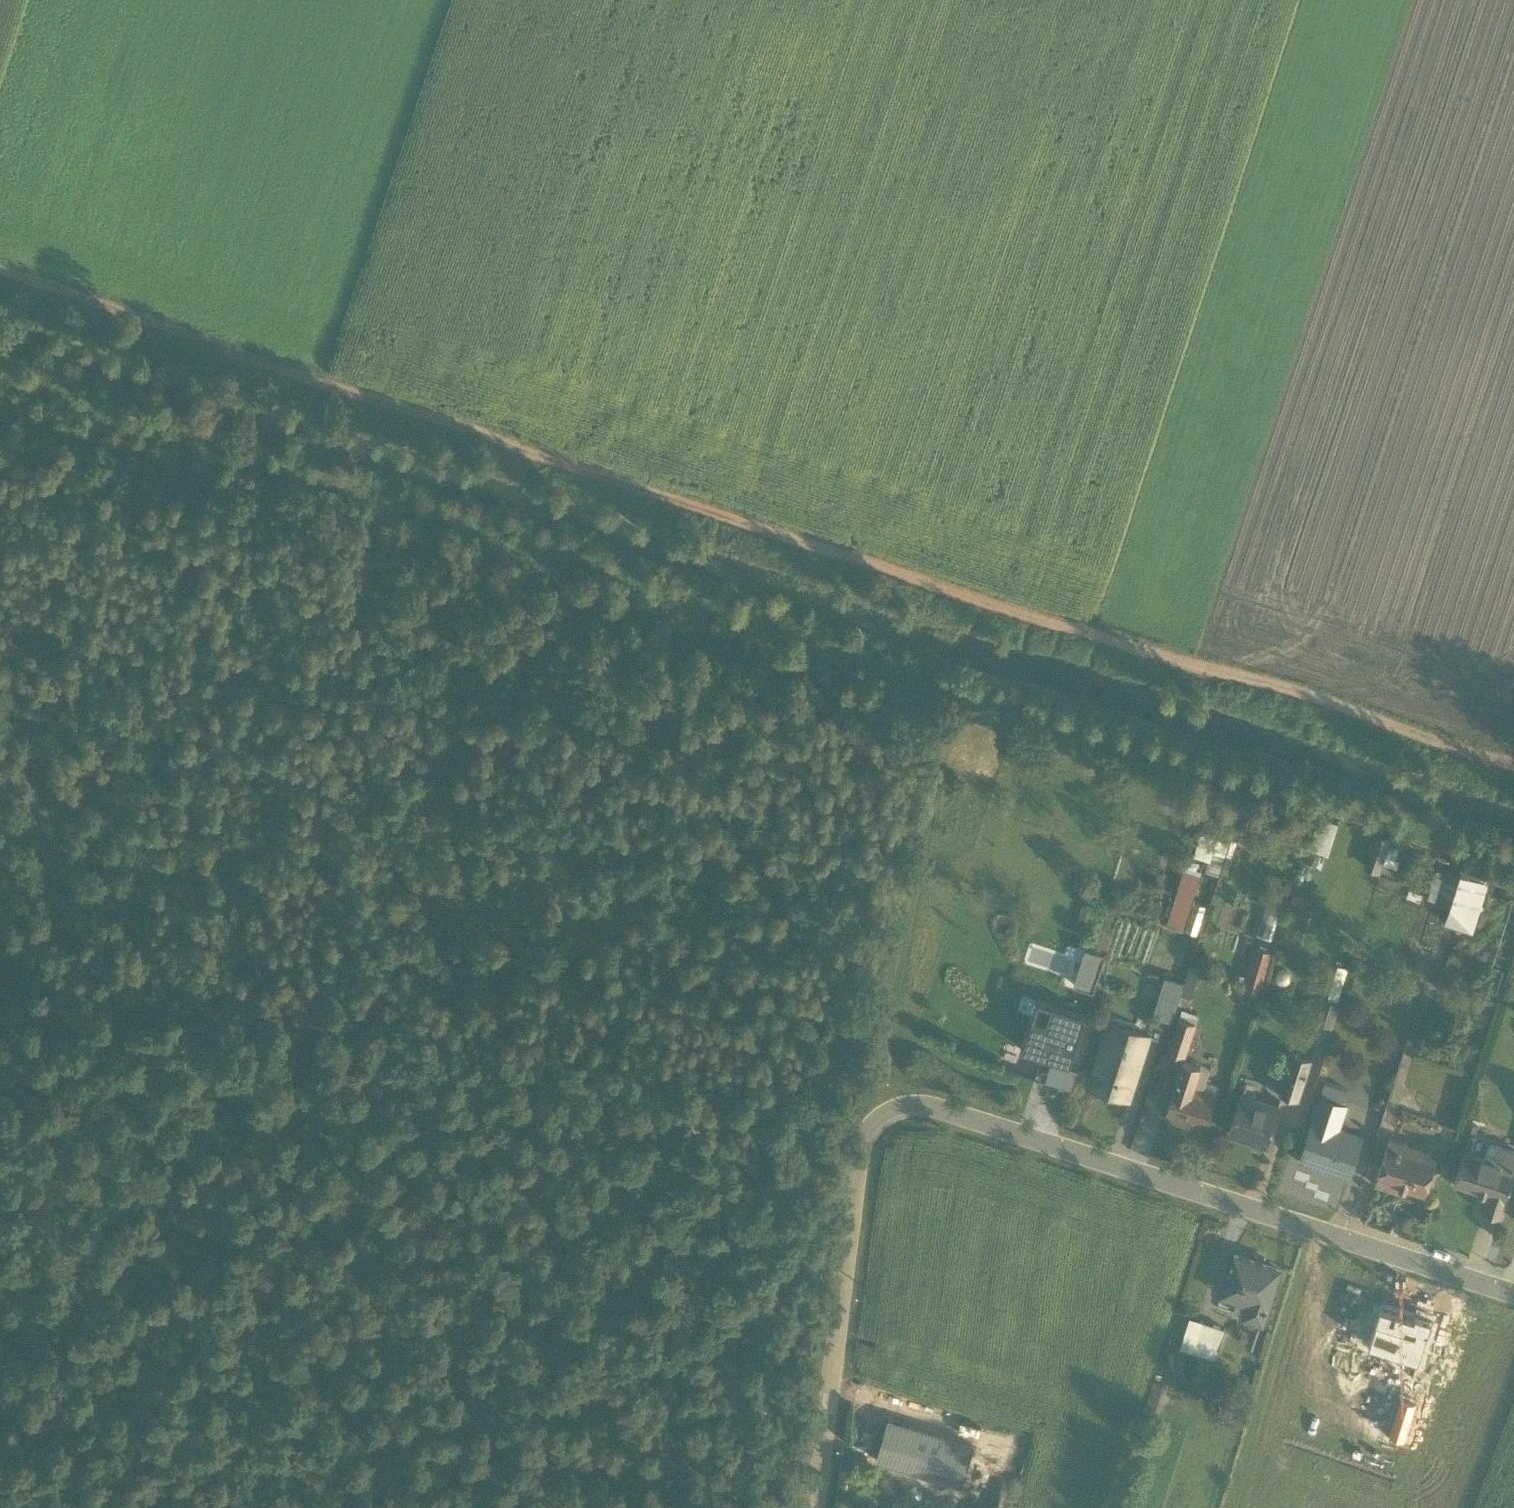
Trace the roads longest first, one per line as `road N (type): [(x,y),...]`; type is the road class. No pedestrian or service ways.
road 1 (track): [(1513,760),(0,271)]
road 2 (residential): [(941,1109),(1513,1294)]
road 3 (unclassified): [(816,1507),(862,1141),(884,1114),(901,1107),(941,1109)]

